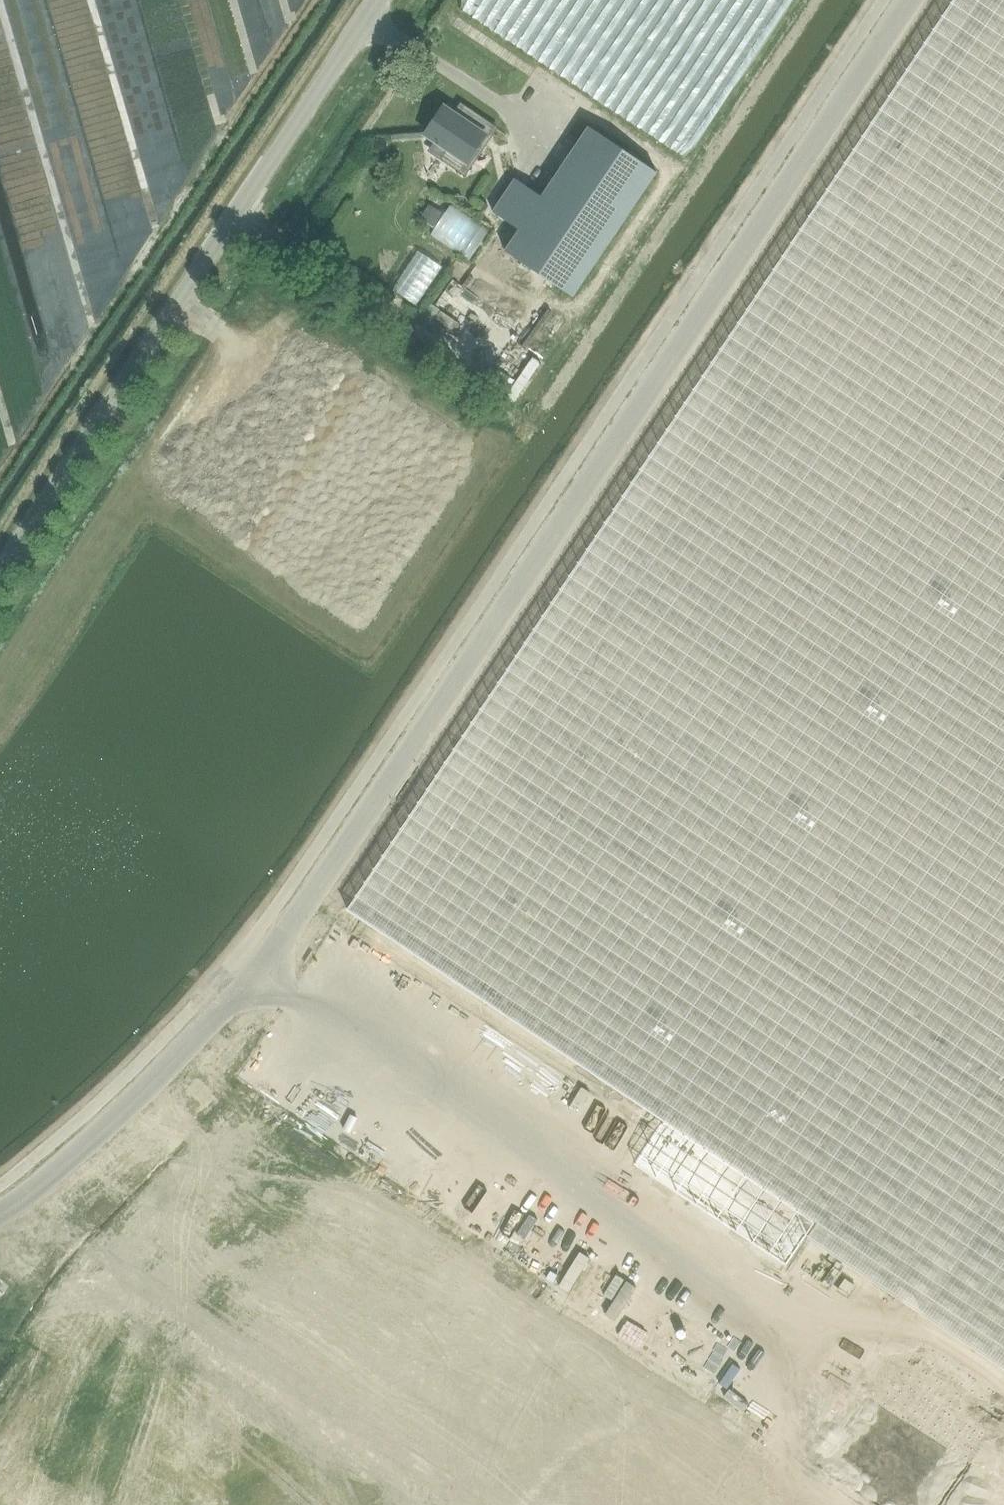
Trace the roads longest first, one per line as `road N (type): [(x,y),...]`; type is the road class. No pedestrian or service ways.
road 1 (unclassified): [(0,1214),(152,1080),(286,933),(912,0)]
road 2 (unclassified): [(0,567),(377,0)]

